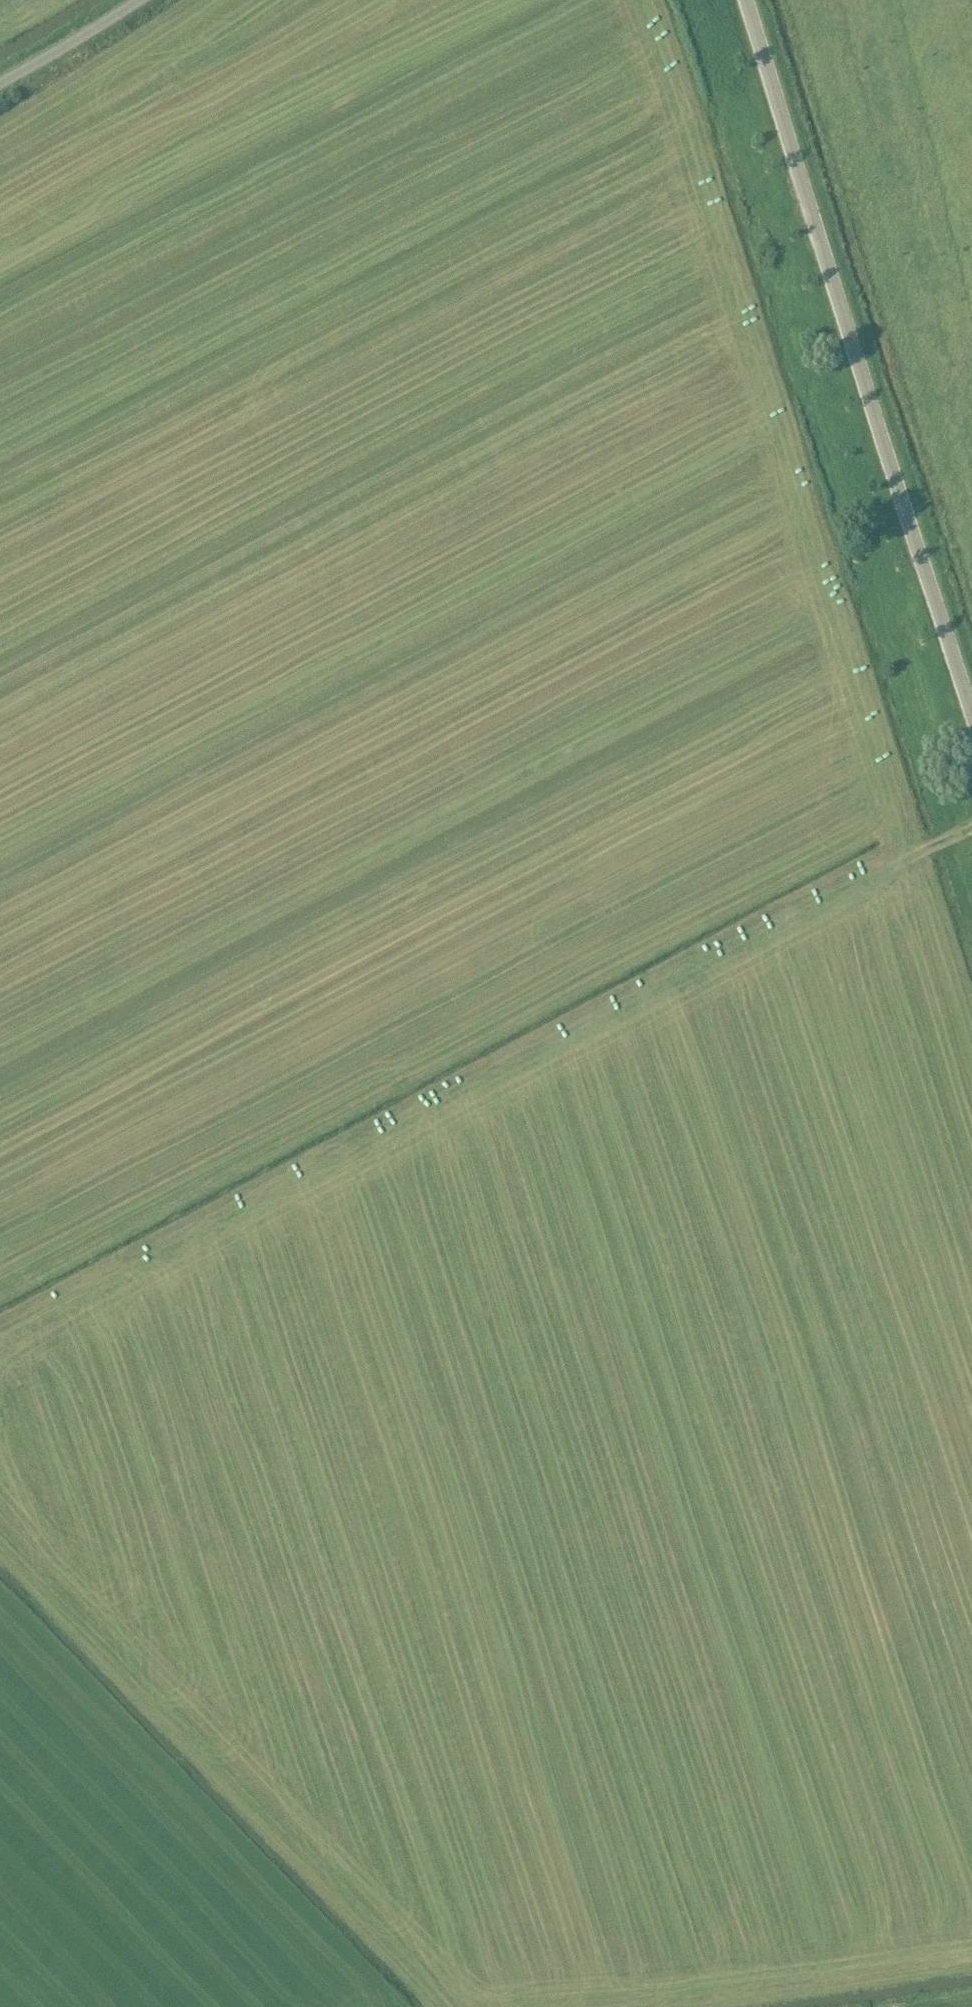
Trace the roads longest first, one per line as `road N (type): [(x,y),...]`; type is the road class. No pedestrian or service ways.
road 1 (unclassified): [(971,710),(744,0)]
road 2 (unclassified): [(0,71),(126,0)]

